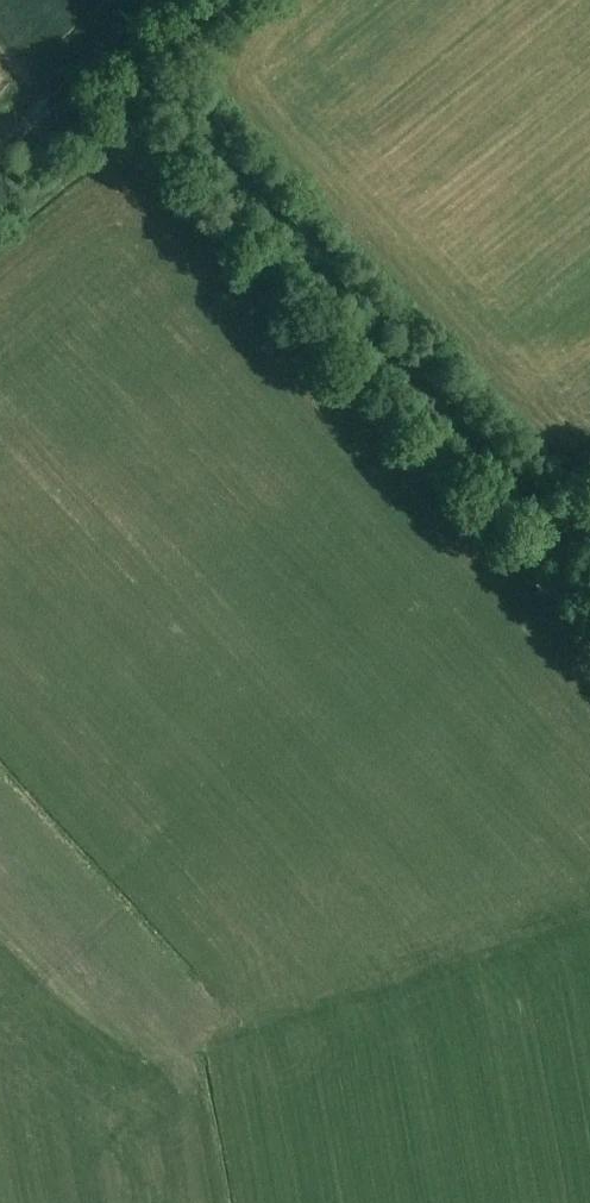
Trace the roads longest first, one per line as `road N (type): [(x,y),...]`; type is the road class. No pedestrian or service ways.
road 1 (track): [(158,0),(0,151)]

